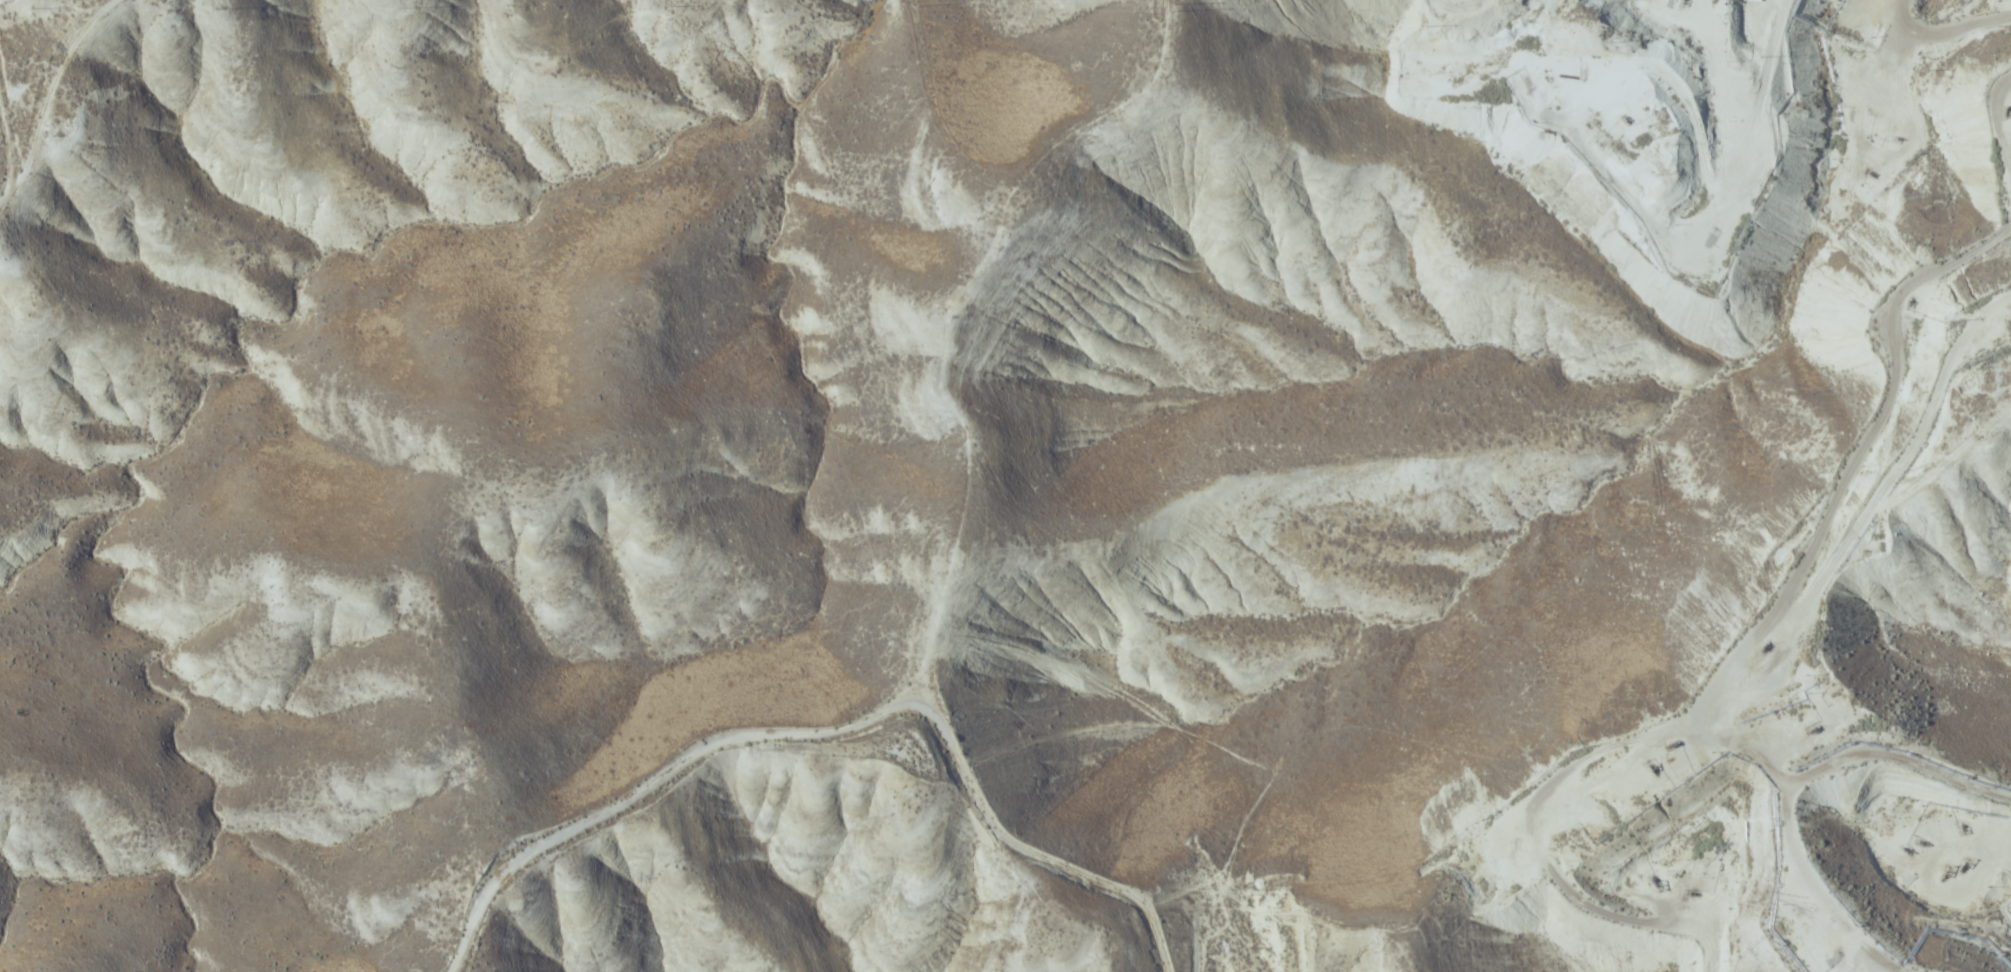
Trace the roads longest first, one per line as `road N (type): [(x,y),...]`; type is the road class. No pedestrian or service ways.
road 1 (residential): [(0,209),(19,186),(71,56),(127,0)]

